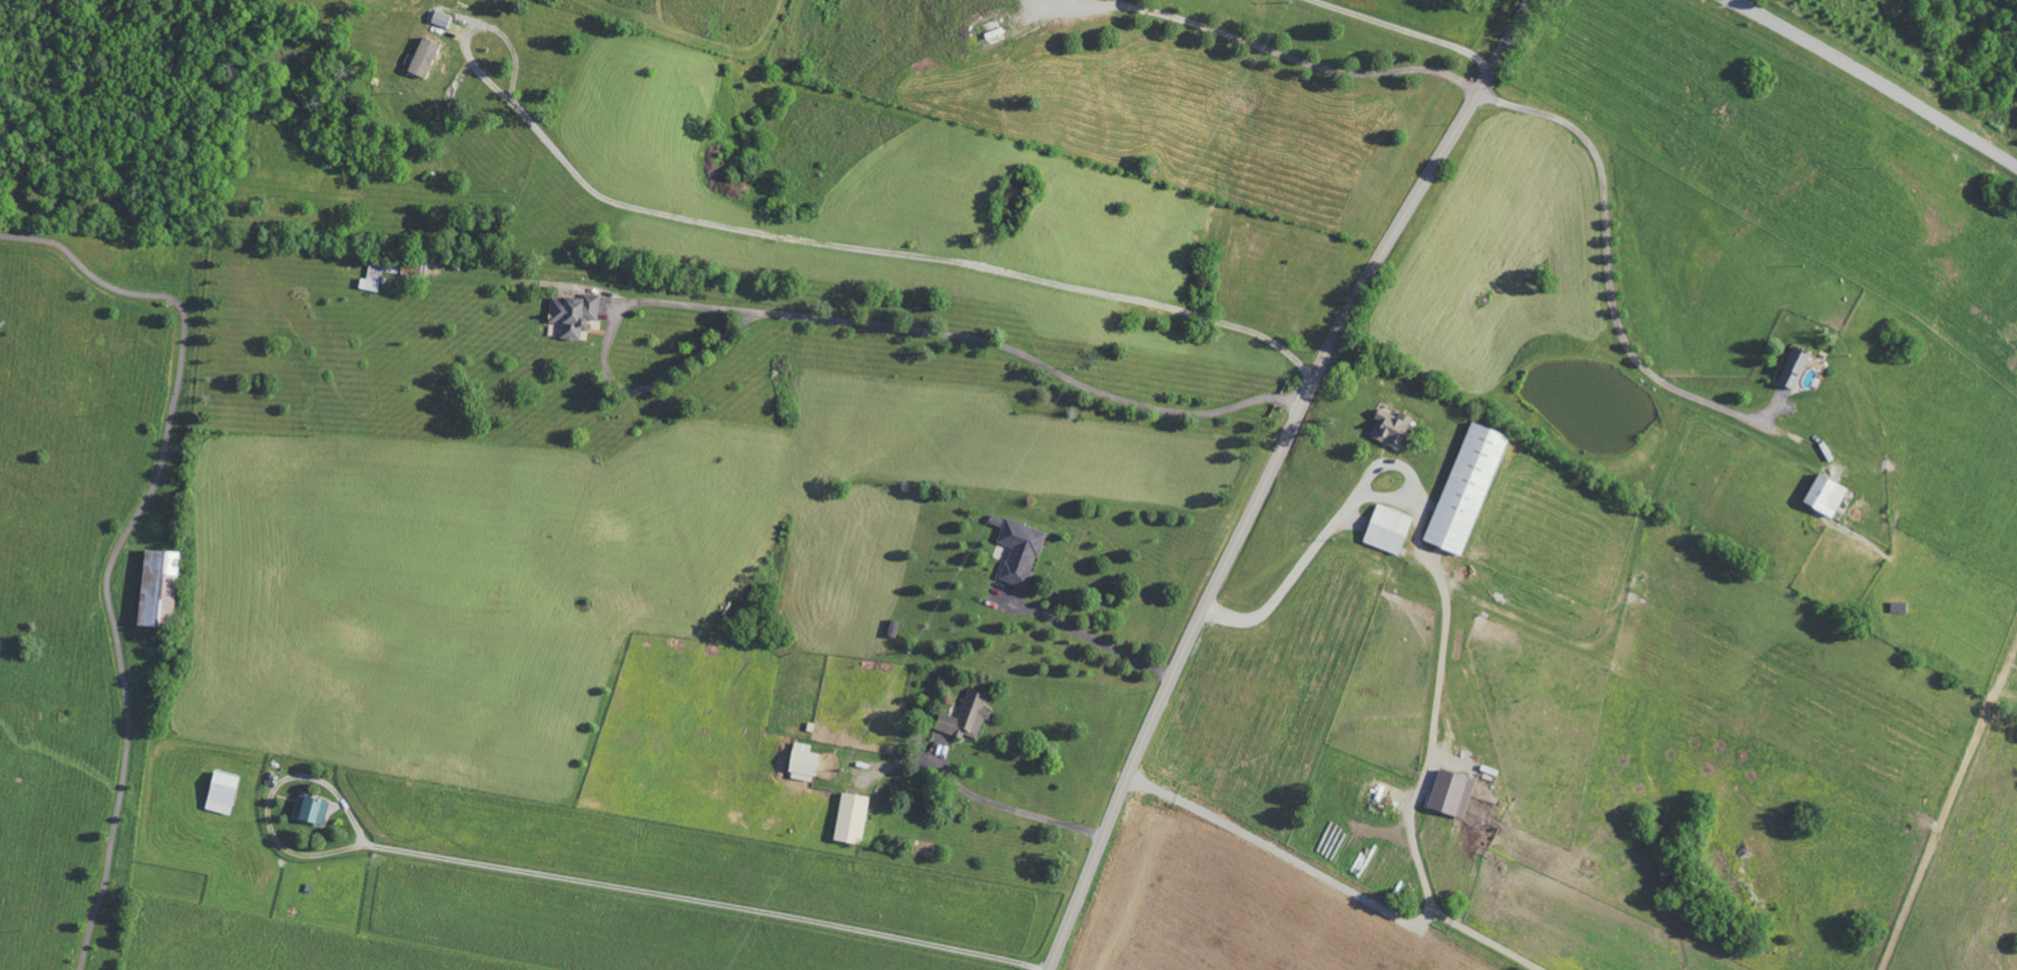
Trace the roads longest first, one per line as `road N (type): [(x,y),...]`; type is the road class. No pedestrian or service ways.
road 1 (tertiary): [(1050,969),(1171,679),(1334,338),(1533,0)]

